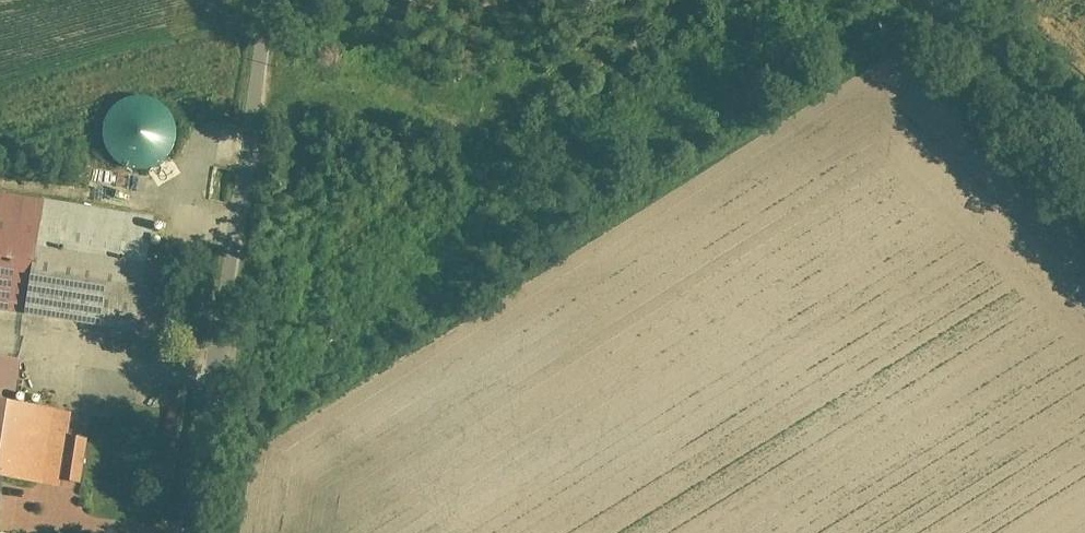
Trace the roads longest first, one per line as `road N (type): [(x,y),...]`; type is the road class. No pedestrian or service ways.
road 1 (track): [(264,0),(174,532)]
road 2 (unclassified): [(921,0),(1084,153)]

